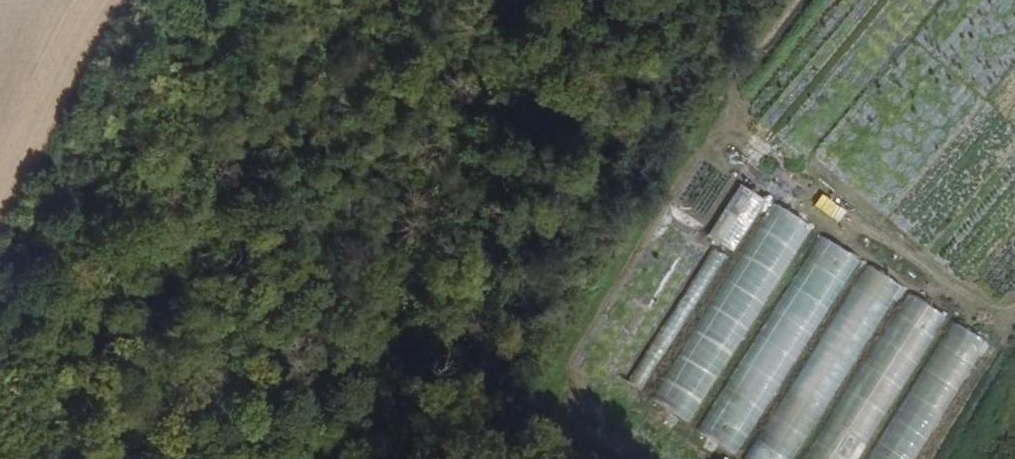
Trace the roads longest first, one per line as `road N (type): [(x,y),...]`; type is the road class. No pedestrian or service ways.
road 1 (track): [(402,458),(418,431),(395,343),(386,258),(415,124),(468,0)]

